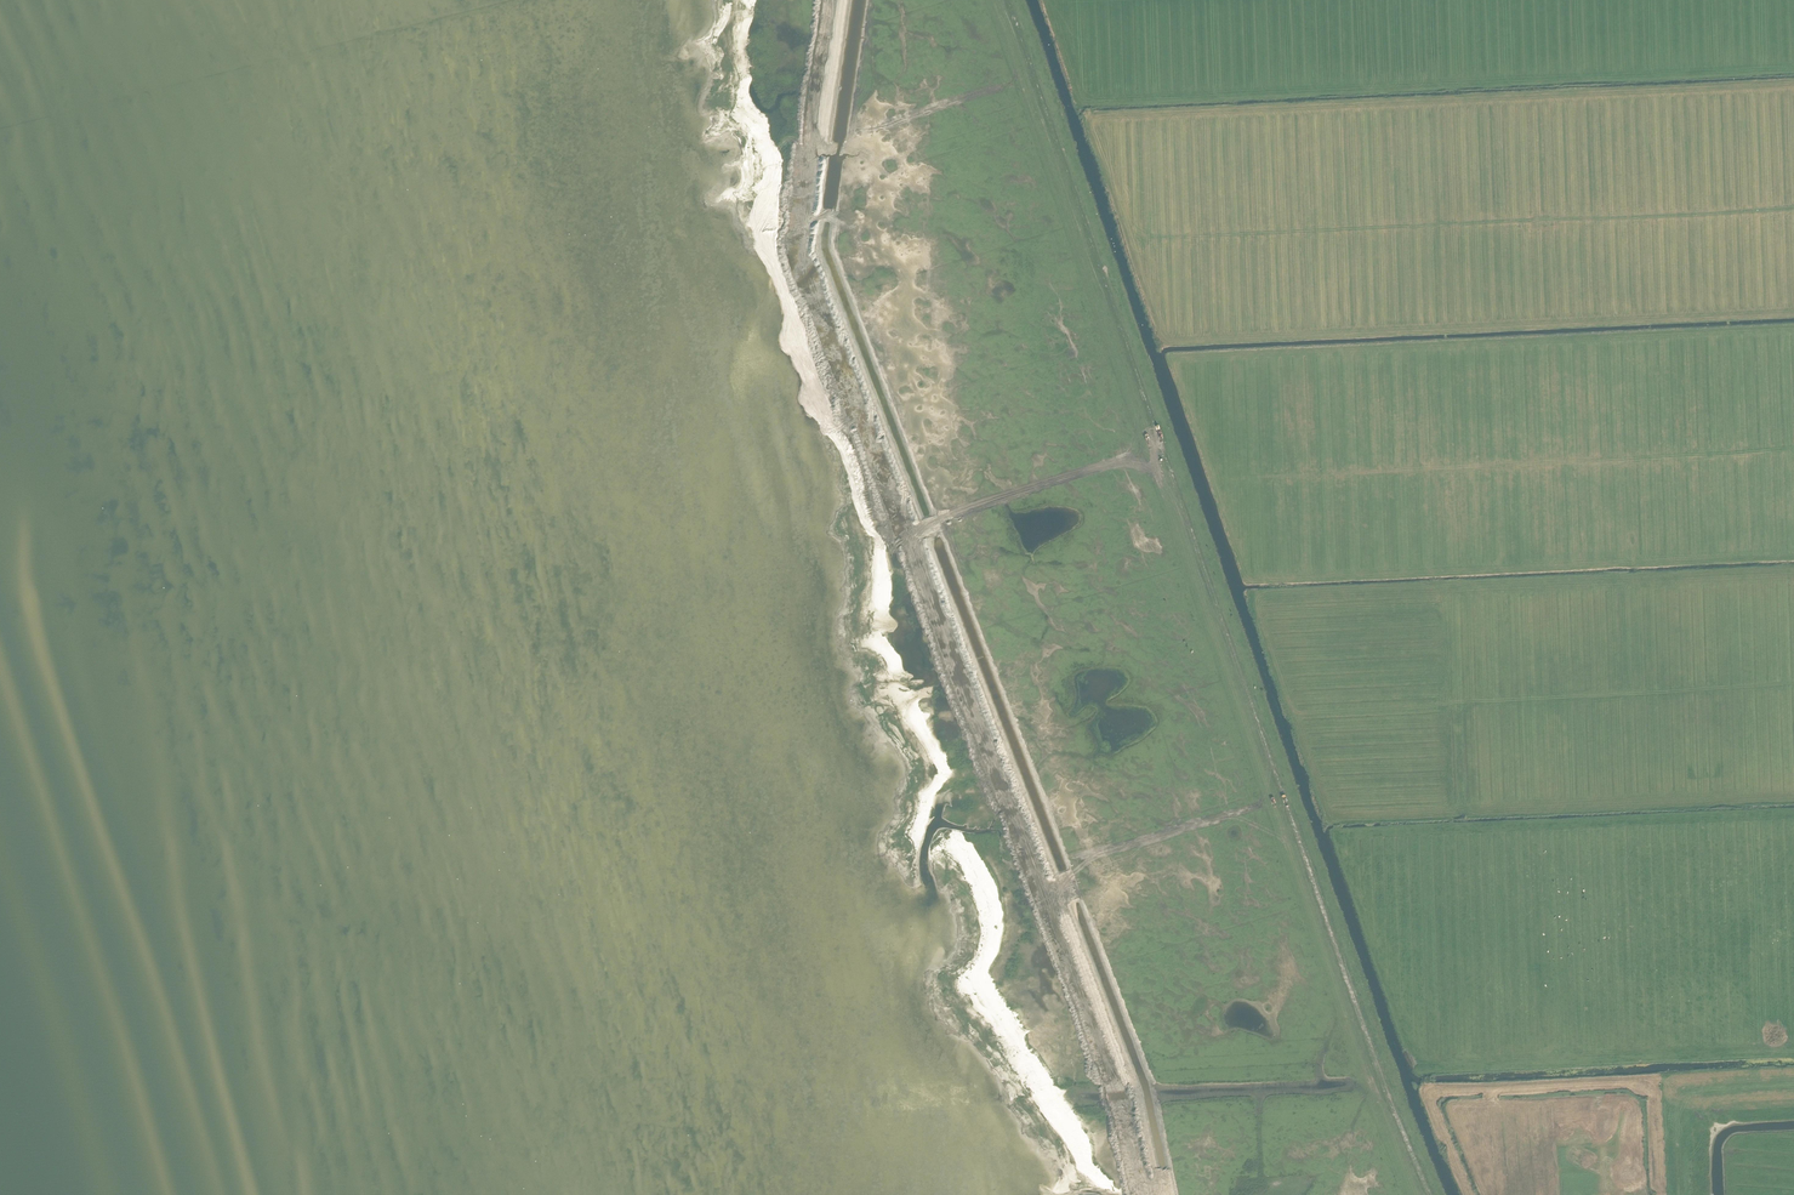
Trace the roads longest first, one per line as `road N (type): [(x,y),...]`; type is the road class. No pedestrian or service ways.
road 1 (track): [(1793,1080),(1684,1091),(1677,1105),(1681,1194)]

